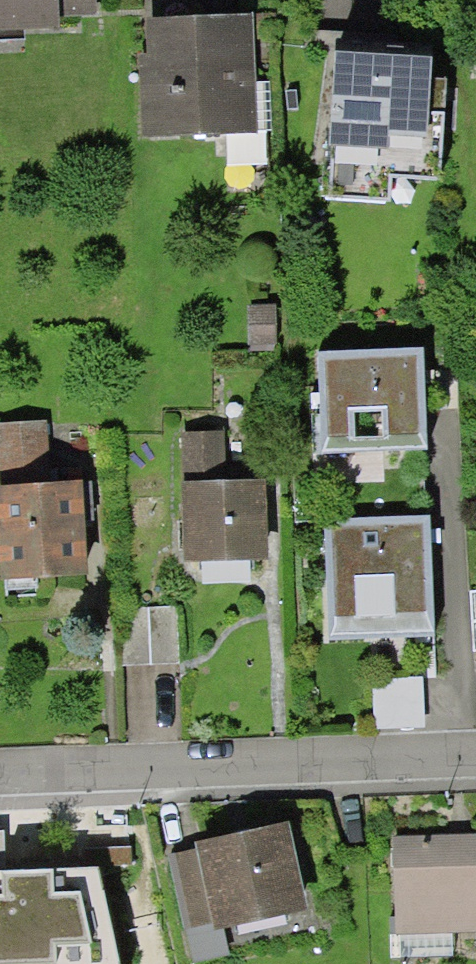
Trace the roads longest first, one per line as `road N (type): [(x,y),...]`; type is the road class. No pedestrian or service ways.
road 1 (residential): [(475,754),(0,772)]

